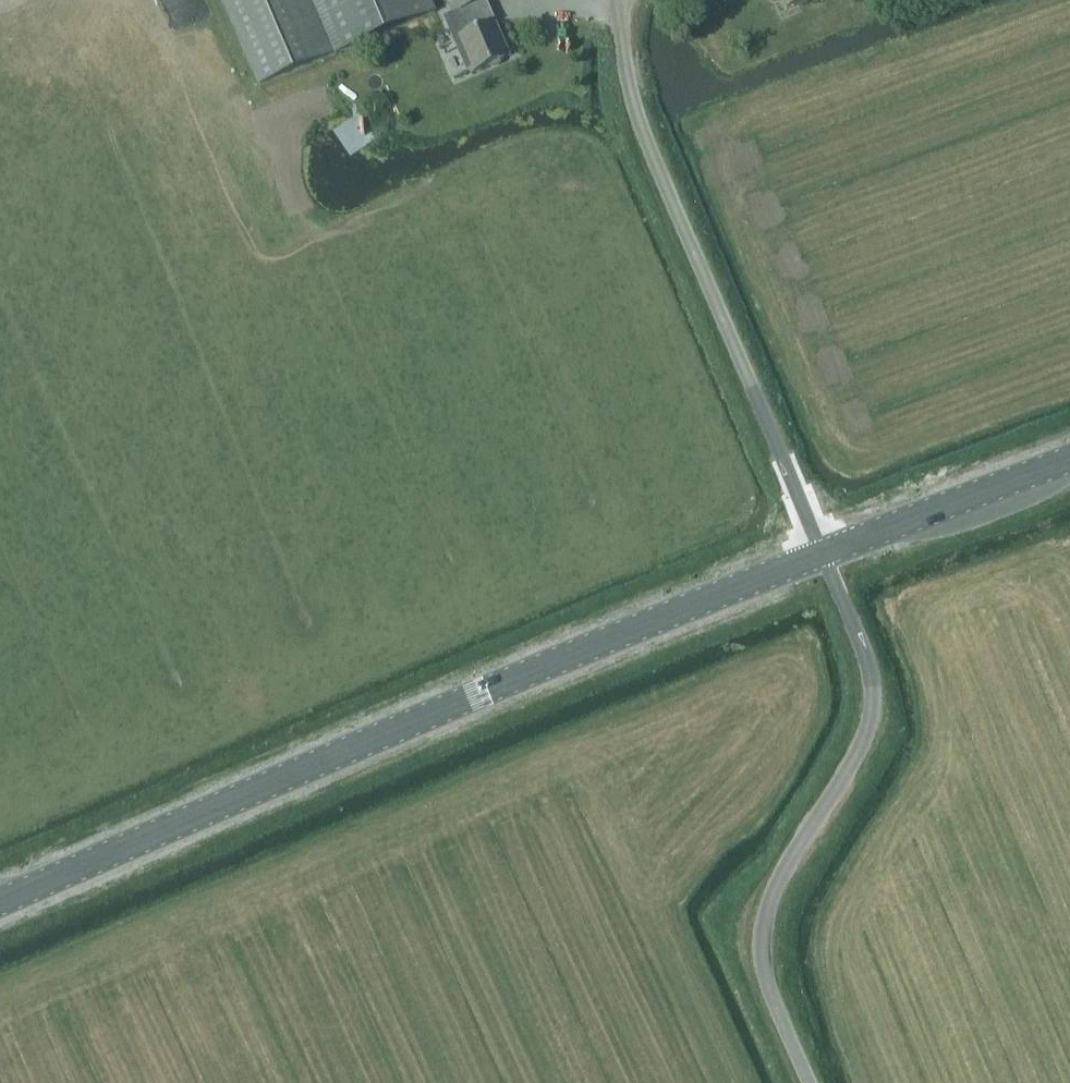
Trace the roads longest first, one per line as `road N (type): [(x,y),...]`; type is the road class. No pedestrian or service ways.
road 1 (primary): [(0,903),(720,593),(1069,461)]

